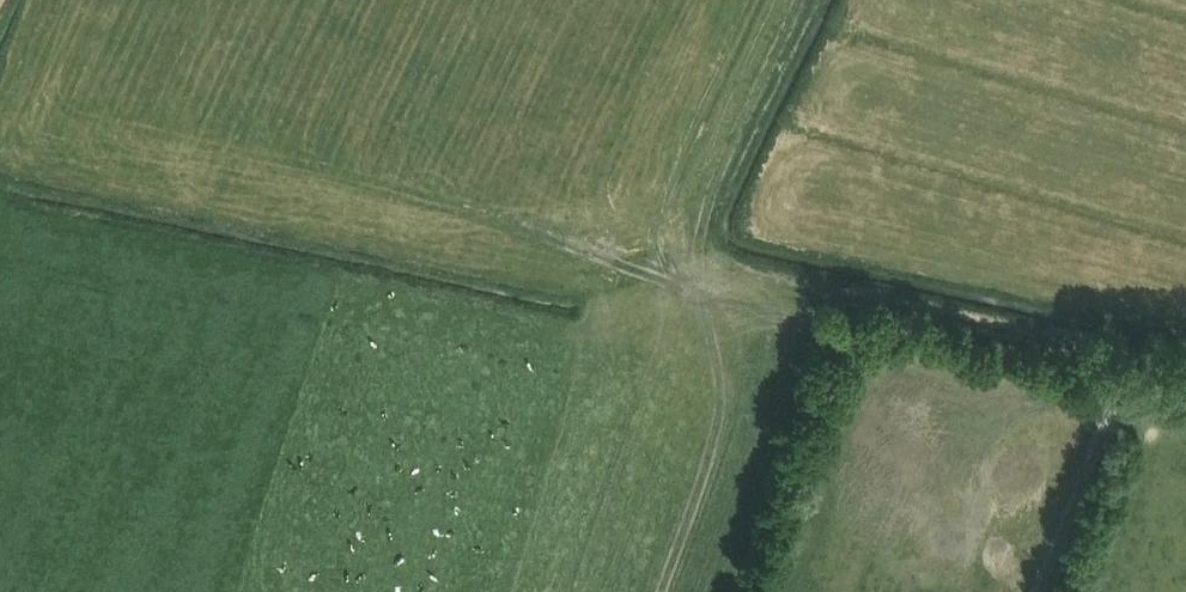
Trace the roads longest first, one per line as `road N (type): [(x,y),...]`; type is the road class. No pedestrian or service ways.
road 1 (track): [(692,253),(1130,363),(1144,393)]

